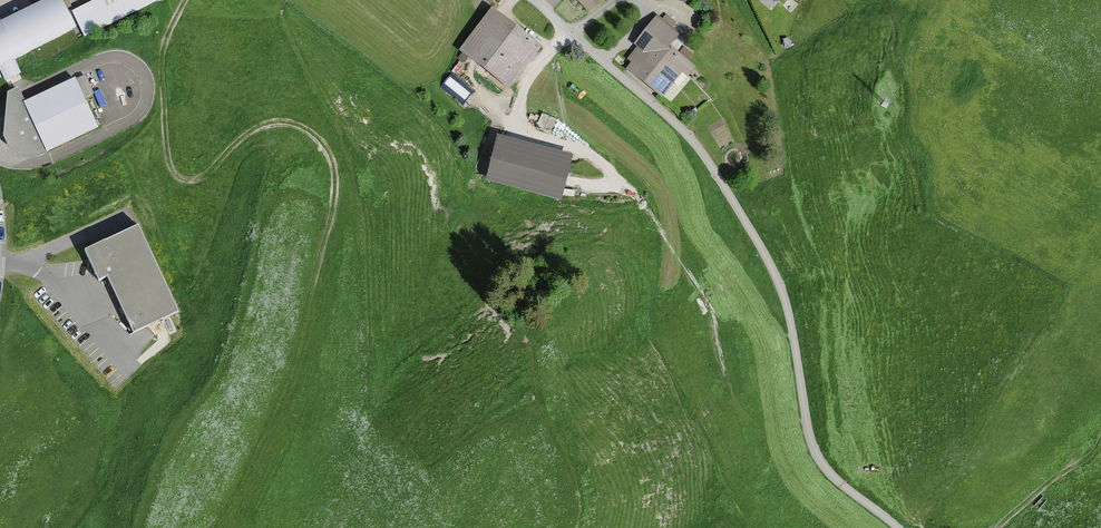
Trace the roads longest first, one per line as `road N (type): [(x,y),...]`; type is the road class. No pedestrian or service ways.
road 1 (track): [(301,350),(335,200),(328,151),(303,128),(272,124),(202,176),(177,176),(168,157),(164,58),(185,0)]
road 2 (unclassified): [(706,158),(777,276),(815,452),(897,527)]
road 3 (residential): [(536,0),(706,158)]

